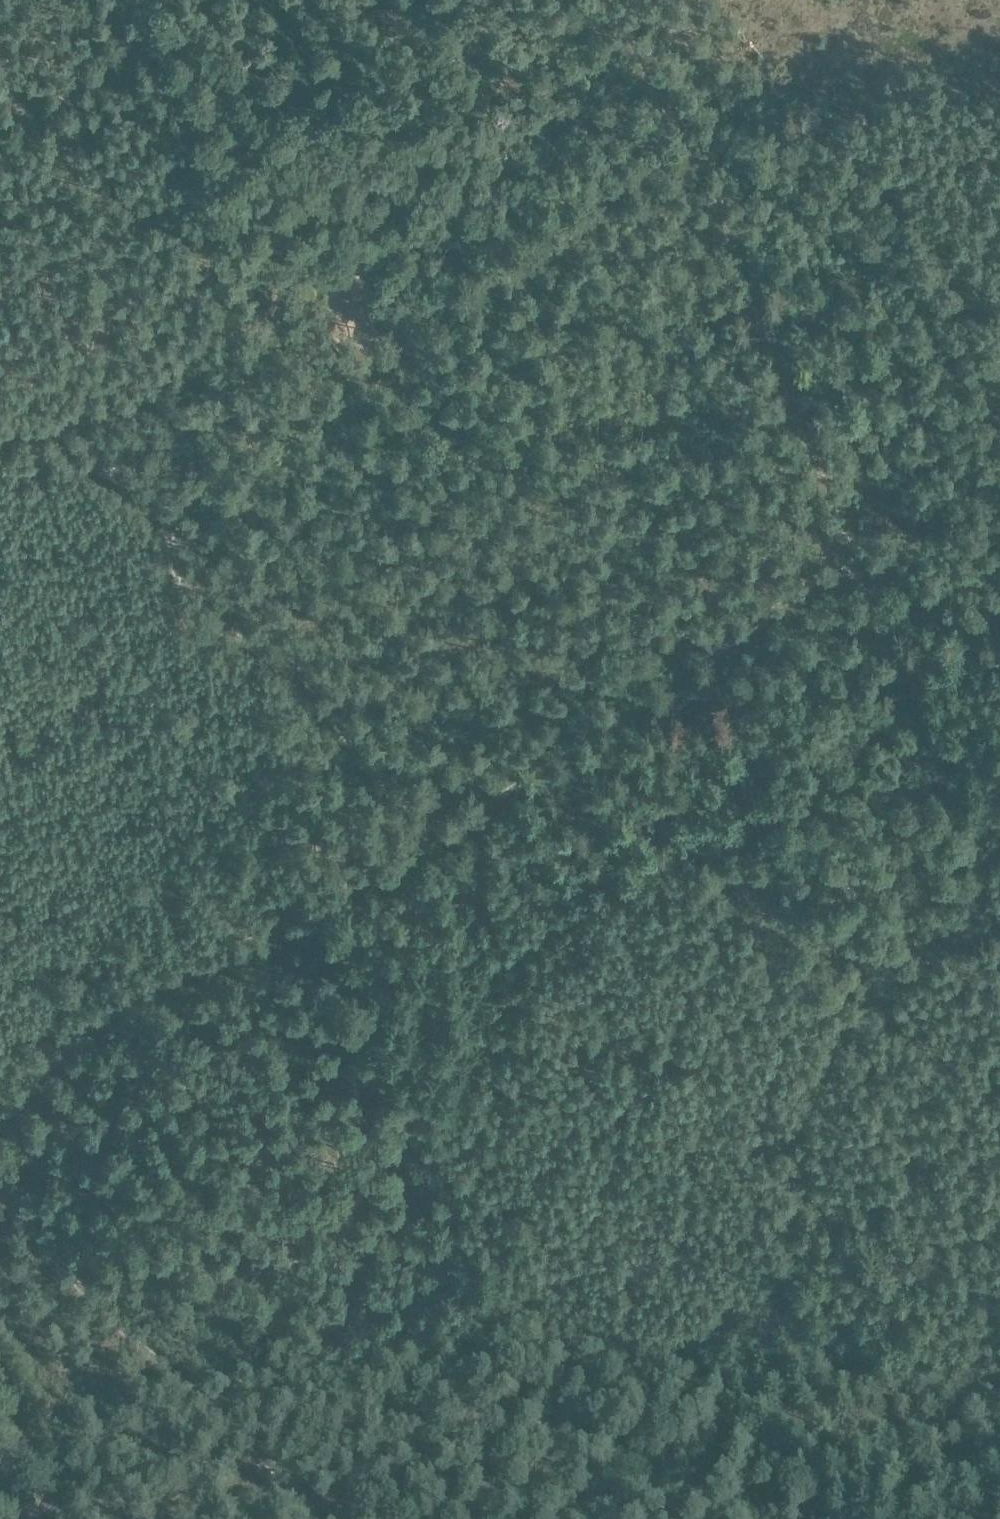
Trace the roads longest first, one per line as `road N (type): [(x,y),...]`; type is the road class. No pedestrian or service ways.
road 1 (track): [(435,838),(361,760),(293,659),(212,626),(181,602),(173,536),(151,497),(122,473),(86,460),(70,440),(84,408),(150,385),(257,325)]
road 2 (track): [(601,0),(730,227),(855,552)]
road 3 (track): [(999,907),(855,552)]

